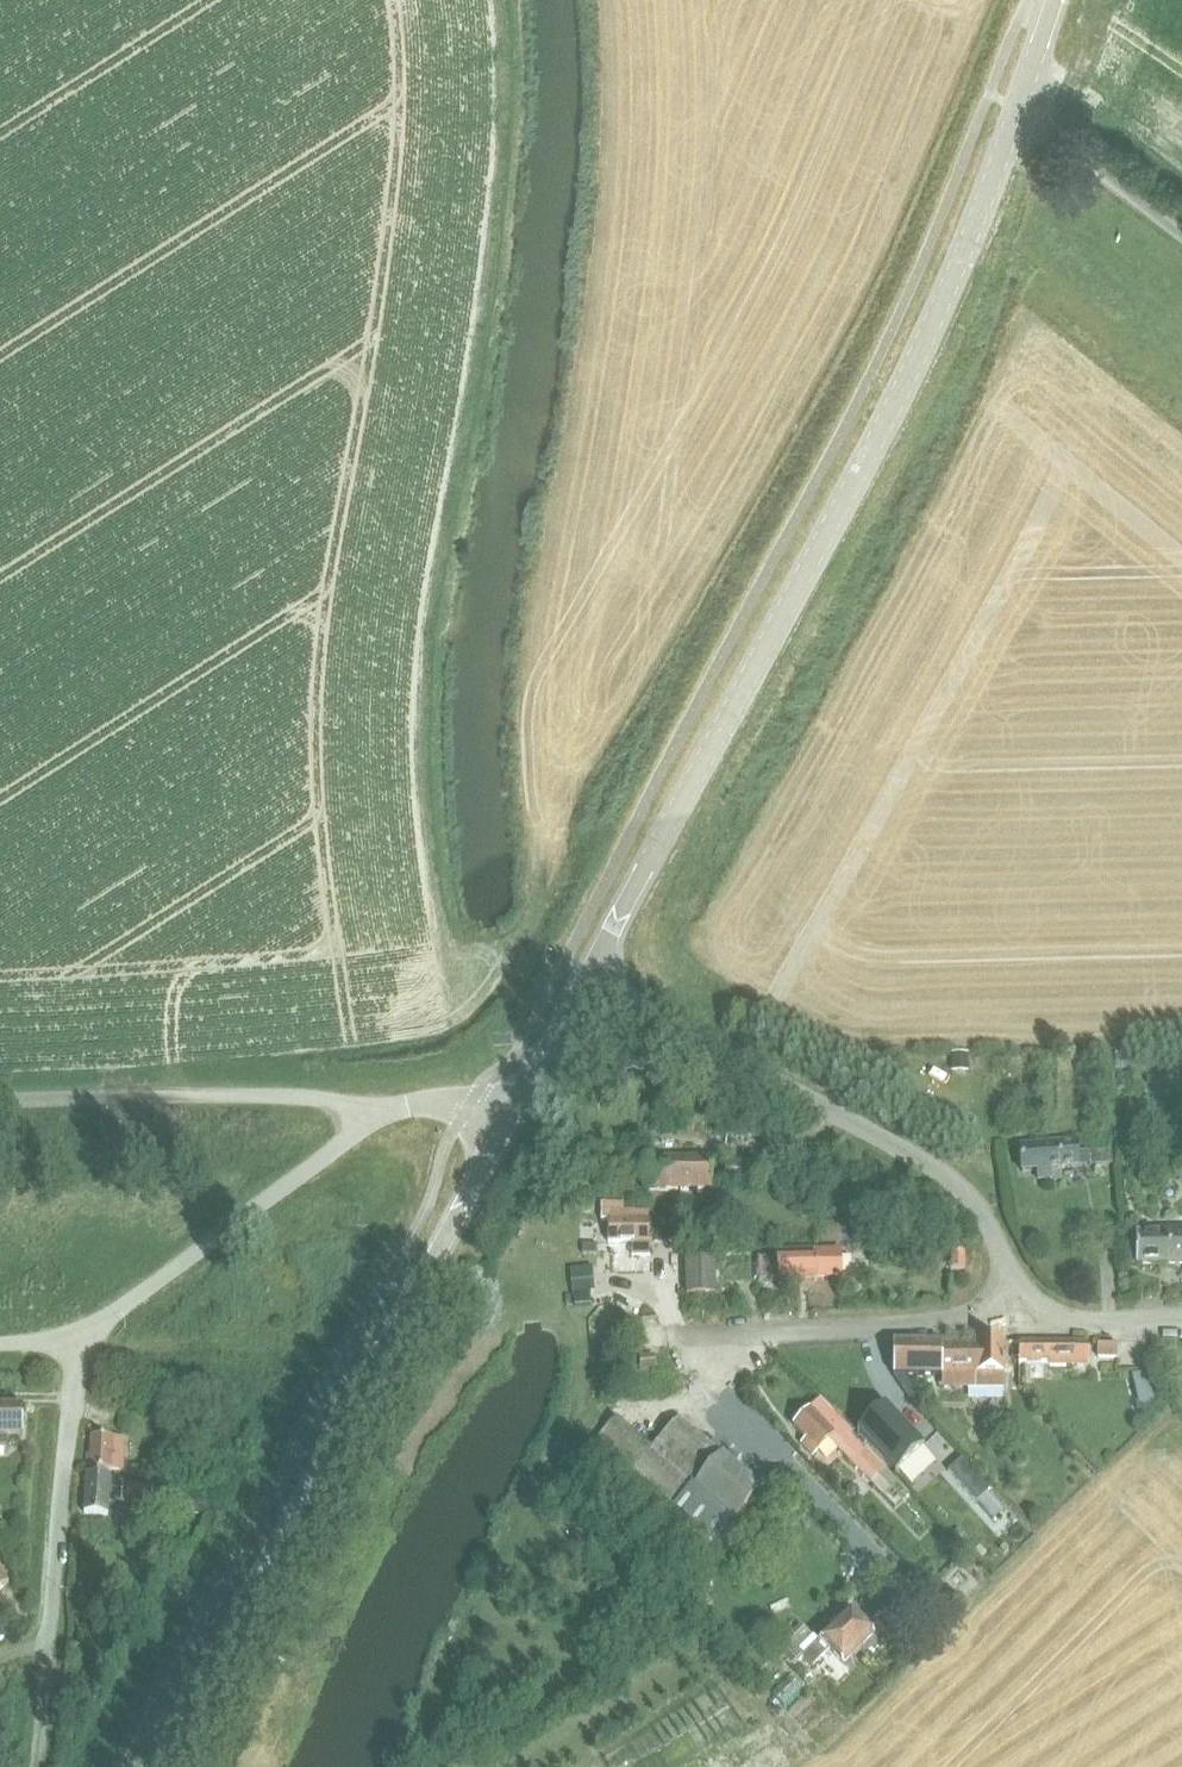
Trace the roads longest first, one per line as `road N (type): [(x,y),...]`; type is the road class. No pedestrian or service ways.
road 1 (tertiary): [(582,982),(935,322),(1053,0)]
road 2 (tertiary): [(164,1766),(504,1120)]
road 3 (residential): [(1015,1312),(1004,1260),(970,1194),(668,1026)]
road 4 (residential): [(33,1766),(74,1342)]
road 5 (unclassified): [(380,1118),(341,1098),(0,1097)]
road 6 (residential): [(937,1619),(733,1419),(714,1379),(720,1335)]
road 7 (residential): [(720,1335),(1015,1312)]
road 8 (residential): [(295,1179),(74,1342)]
road 9 (residential): [(1181,1323),(1103,1324),(1015,1312)]
road 10 (tertiary): [(504,1120),(582,982)]
road 11 (unclassified): [(380,1118),(409,1104),(469,1103),(504,1120)]

